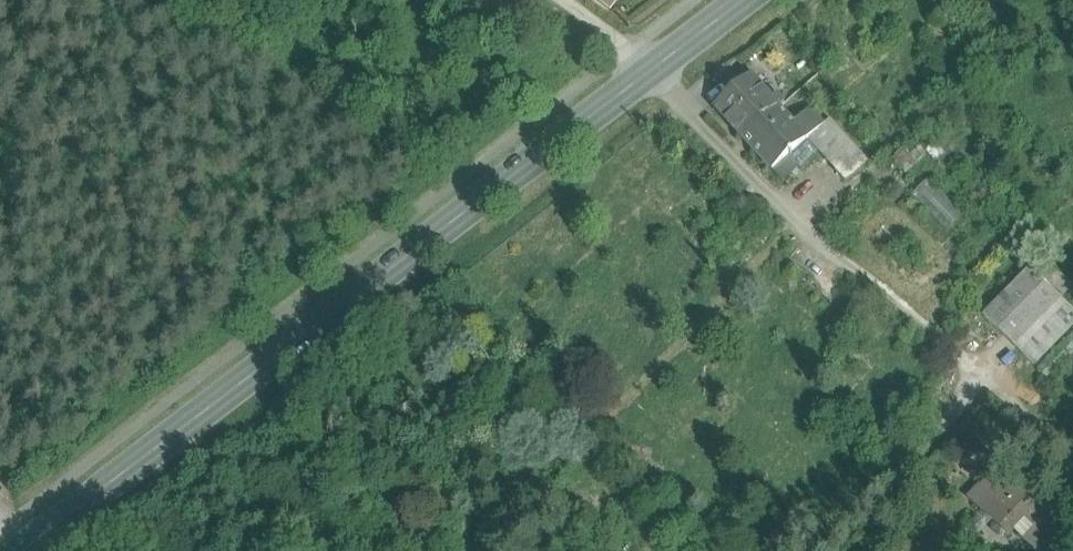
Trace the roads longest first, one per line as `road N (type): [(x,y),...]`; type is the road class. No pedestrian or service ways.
road 1 (primary): [(24,550),(745,0)]
road 2 (track): [(839,550),(989,389)]

